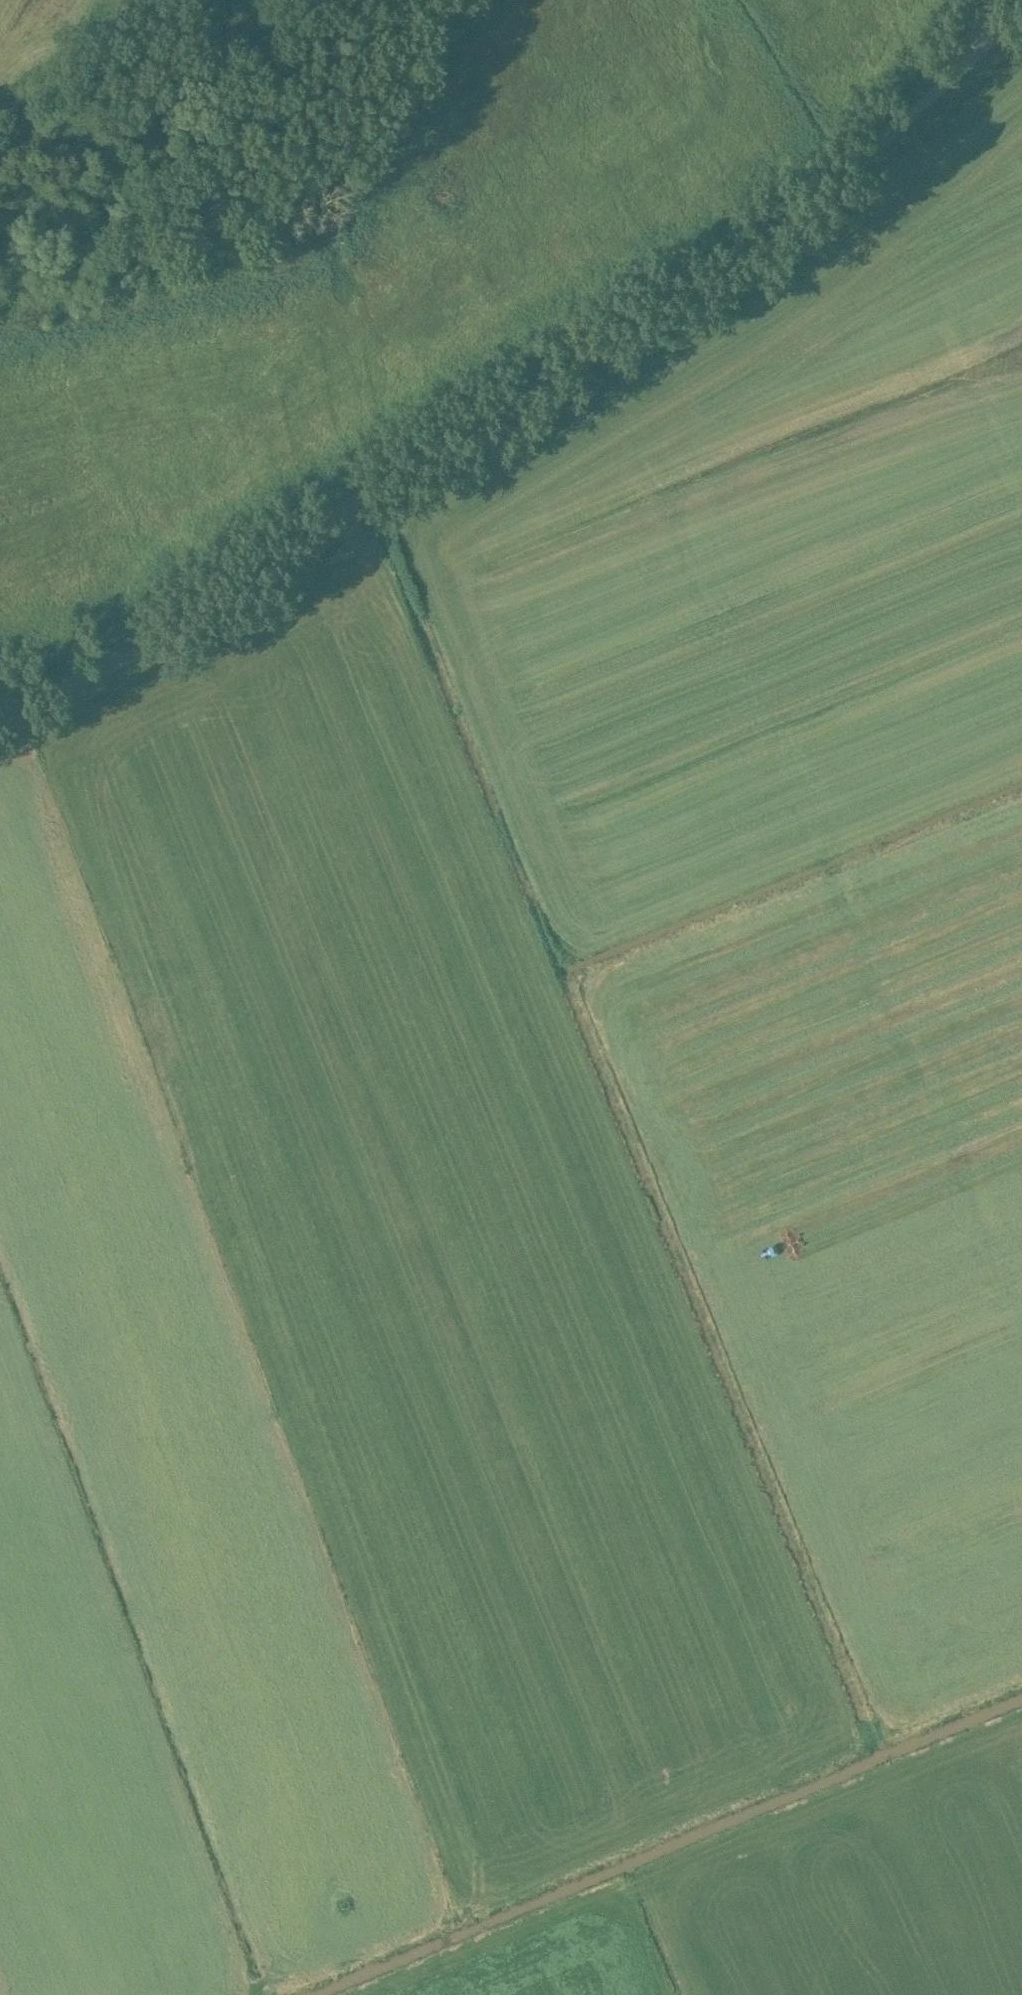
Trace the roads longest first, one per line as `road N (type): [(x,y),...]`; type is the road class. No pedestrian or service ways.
road 1 (unclassified): [(0,705),(144,646),(235,592),(323,516),(783,222),(1021,16)]

